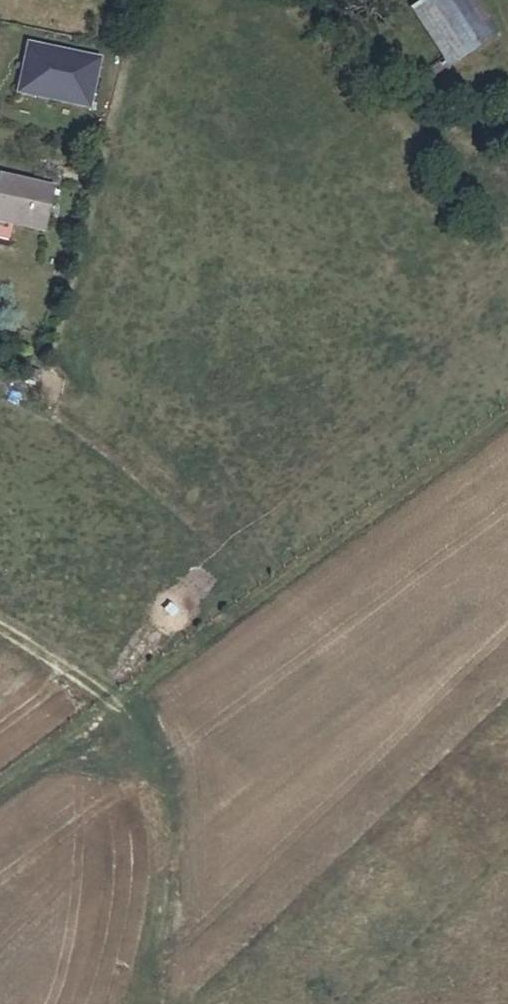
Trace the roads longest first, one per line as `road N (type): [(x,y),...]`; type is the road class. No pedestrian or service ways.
road 1 (track): [(128,725),(76,674),(0,628)]

